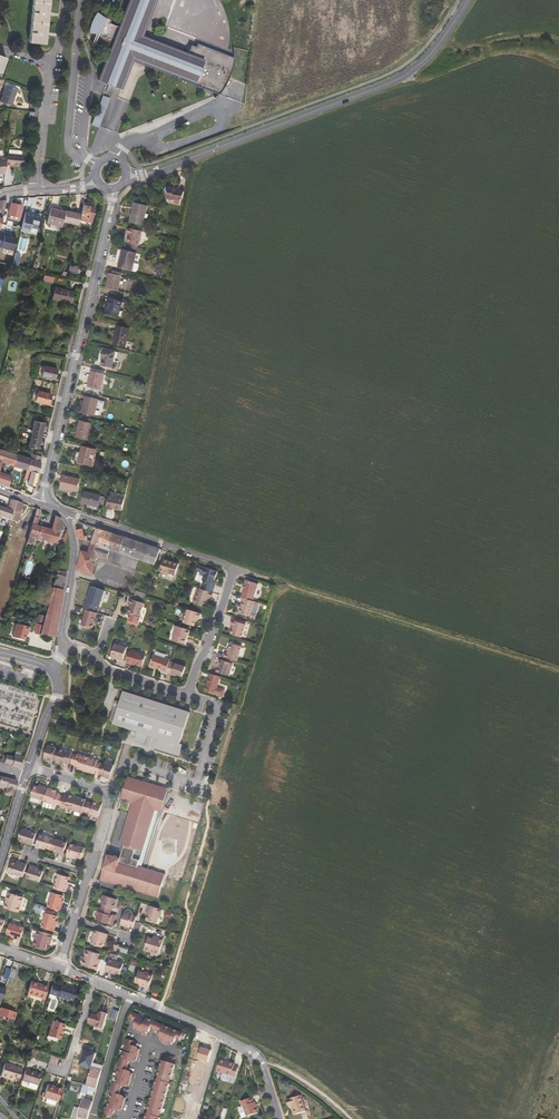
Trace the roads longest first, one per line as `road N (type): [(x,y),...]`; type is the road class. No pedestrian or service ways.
road 1 (tertiary): [(158,170),(393,82),(435,48),(469,0)]
road 2 (track): [(558,672),(234,569)]
road 3 (tertiary): [(41,503),(112,189)]
road 4 (residential): [(65,513),(234,569),(190,697)]
road 5 (residential): [(132,997),(257,1055),(280,1118)]
road 6 (residential): [(59,968),(112,792)]
road 7 (track): [(558,52),(515,48),(441,75),(403,76)]
road 8 (tertiary): [(67,650),(62,633),(75,541),(65,513)]
road 9 (residential): [(38,190),(47,65)]
road 10 (residential): [(132,997),(94,1116)]

